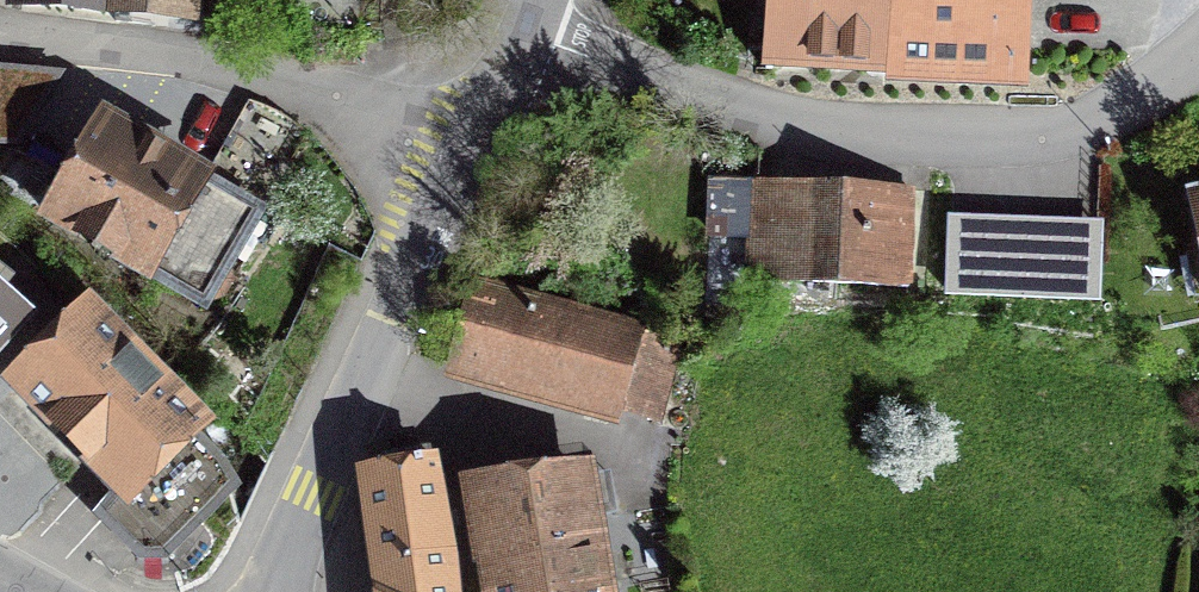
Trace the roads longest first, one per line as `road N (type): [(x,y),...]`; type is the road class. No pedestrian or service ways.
road 1 (residential): [(528,40),(766,115),(858,131),(997,137),(1096,121),(1198,58)]
road 2 (residential): [(0,40),(272,78),(469,156)]
road 3 (residential): [(269,591),(469,156)]
road 4 (residential): [(469,156),(528,40)]

